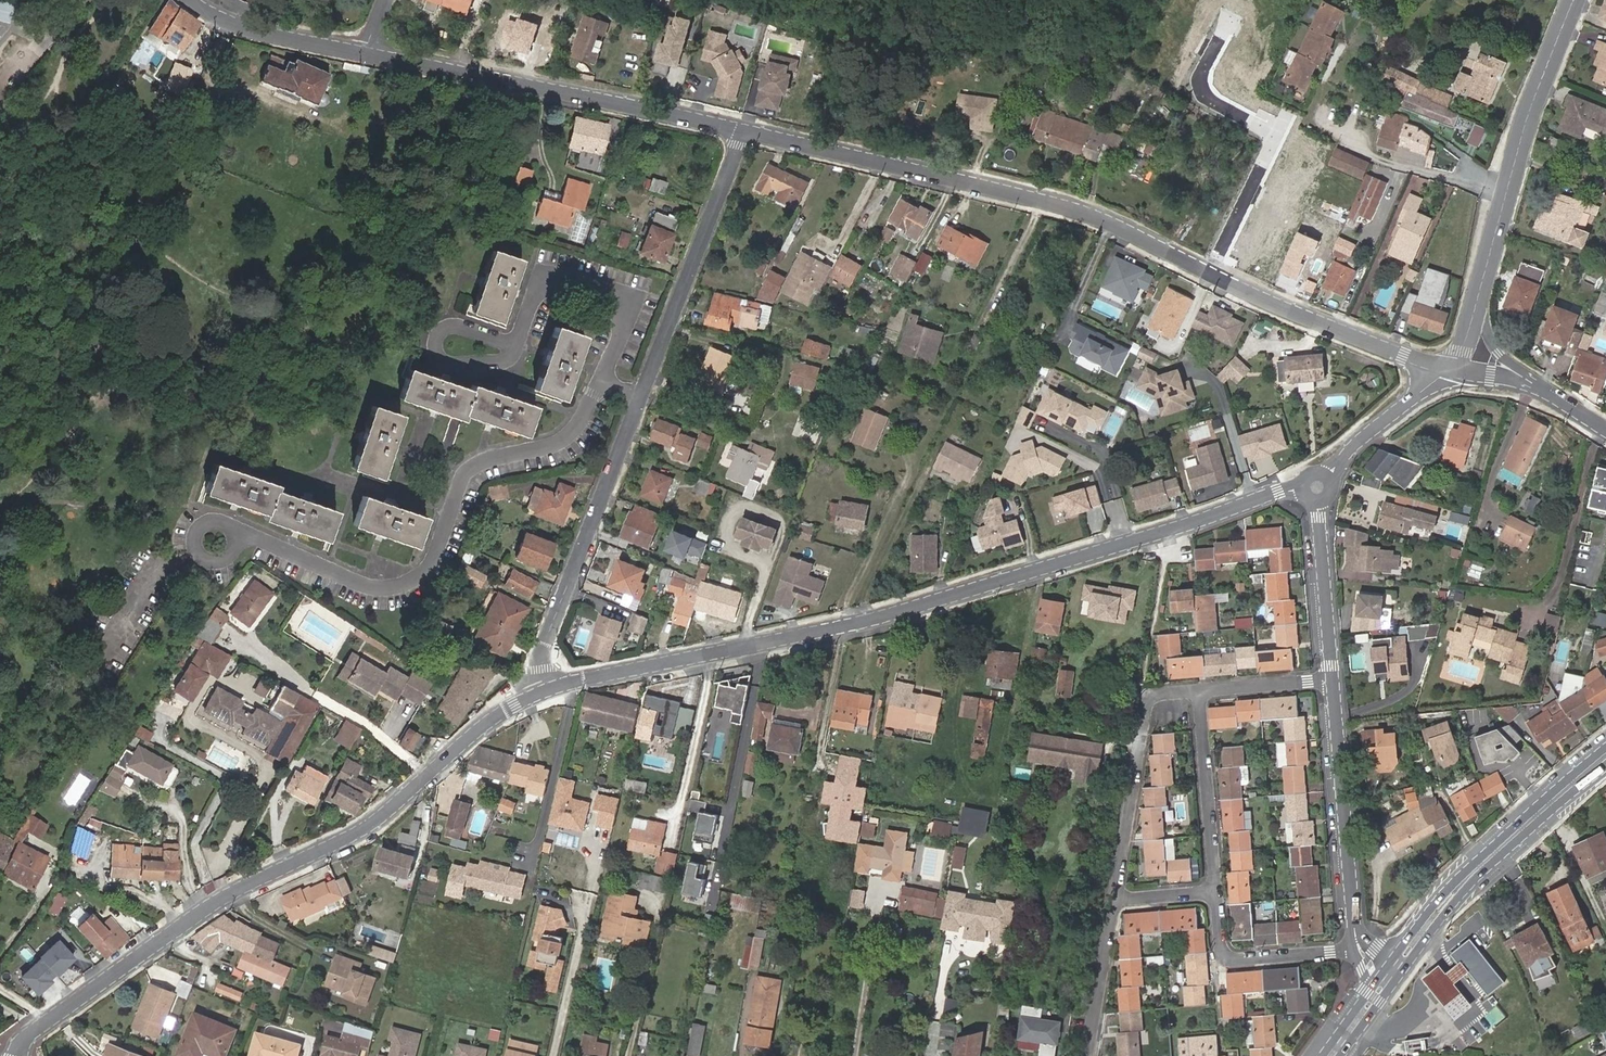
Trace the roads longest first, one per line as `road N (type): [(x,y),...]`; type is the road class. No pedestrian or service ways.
road 1 (residential): [(1317,488),(1278,493),(894,613),(546,690)]
road 2 (residential): [(546,690),(486,724),(366,827),(205,910),(45,1025),(18,1055)]
road 3 (residential): [(741,131),(1045,201),(1211,271)]
road 4 (residential): [(238,536),(260,537),(378,590),(418,578),(466,472),(566,439),(602,376)]
road 5 (residential): [(364,53),(741,131)]
road 6 (residential): [(1211,271),(1277,134),(1206,97),(1199,78),(1233,15)]
road 7 (residential): [(1574,0),(1526,122),(1475,305)]
road 8 (residential): [(546,690),(538,656),(642,397)]
road 9 (secondary): [(1605,757),(1467,879),(1388,978)]
road 10 (residential): [(642,397),(741,131)]
road 11 (residential): [(1332,680),(1358,945)]
road 12 (residential): [(1211,271),(1290,311),(1449,369)]
road 13 (residential): [(1198,692),(1158,696),(1145,707),(1114,897)]
road 14 (residential): [(602,376),(624,320),(608,286),(553,275),(539,283),(516,345)]
road 15 (residential): [(1198,692),(1215,892)]
road 16 (residential): [(1215,892),(1219,947),(1227,958),(1358,945)]
road 17 (residential): [(1317,488),(1332,680)]
road 18 (residential): [(188,0),(246,29),(364,53)]
road 19 (residential): [(516,345),(454,325),(435,339),(441,361),(508,358)]
road 20 (residential): [(1449,369),(1350,450),(1317,488)]
road 21 (residential): [(1114,897),(1086,1055)]
road 22 (residential): [(1332,680),(1198,692)]

